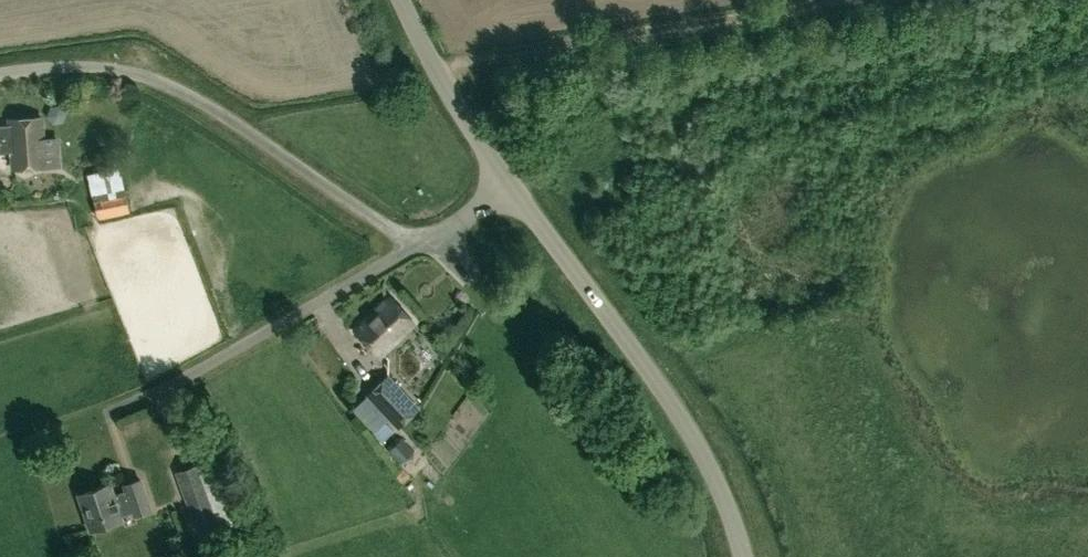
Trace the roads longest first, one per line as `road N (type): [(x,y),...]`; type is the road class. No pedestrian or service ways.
road 1 (unclassified): [(415,245),(160,83),(95,67),(0,73)]
road 2 (unclassified): [(742,556),(690,434),(510,187)]
road 3 (track): [(439,75),(497,55),(830,4)]
road 4 (unclassified): [(415,245),(191,374),(112,409)]
road 5 (unclassified): [(510,187),(453,102),(400,0)]

